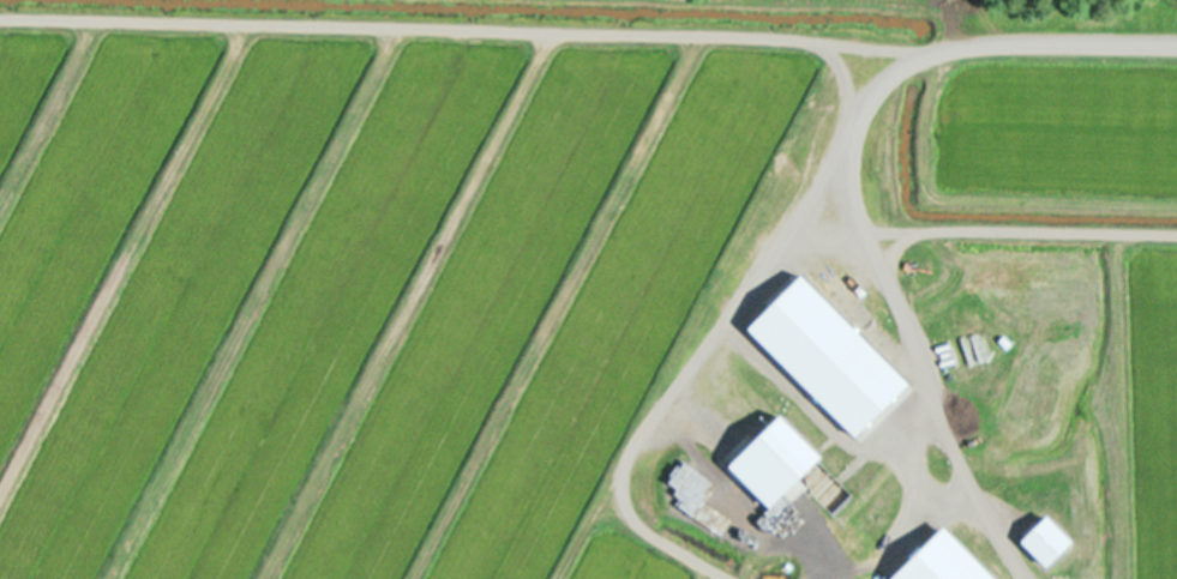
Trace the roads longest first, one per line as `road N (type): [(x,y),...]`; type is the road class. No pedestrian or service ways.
road 1 (residential): [(1176,43),(932,49),(875,68),(861,84),(852,125),(855,189),(965,483),(1016,578)]

